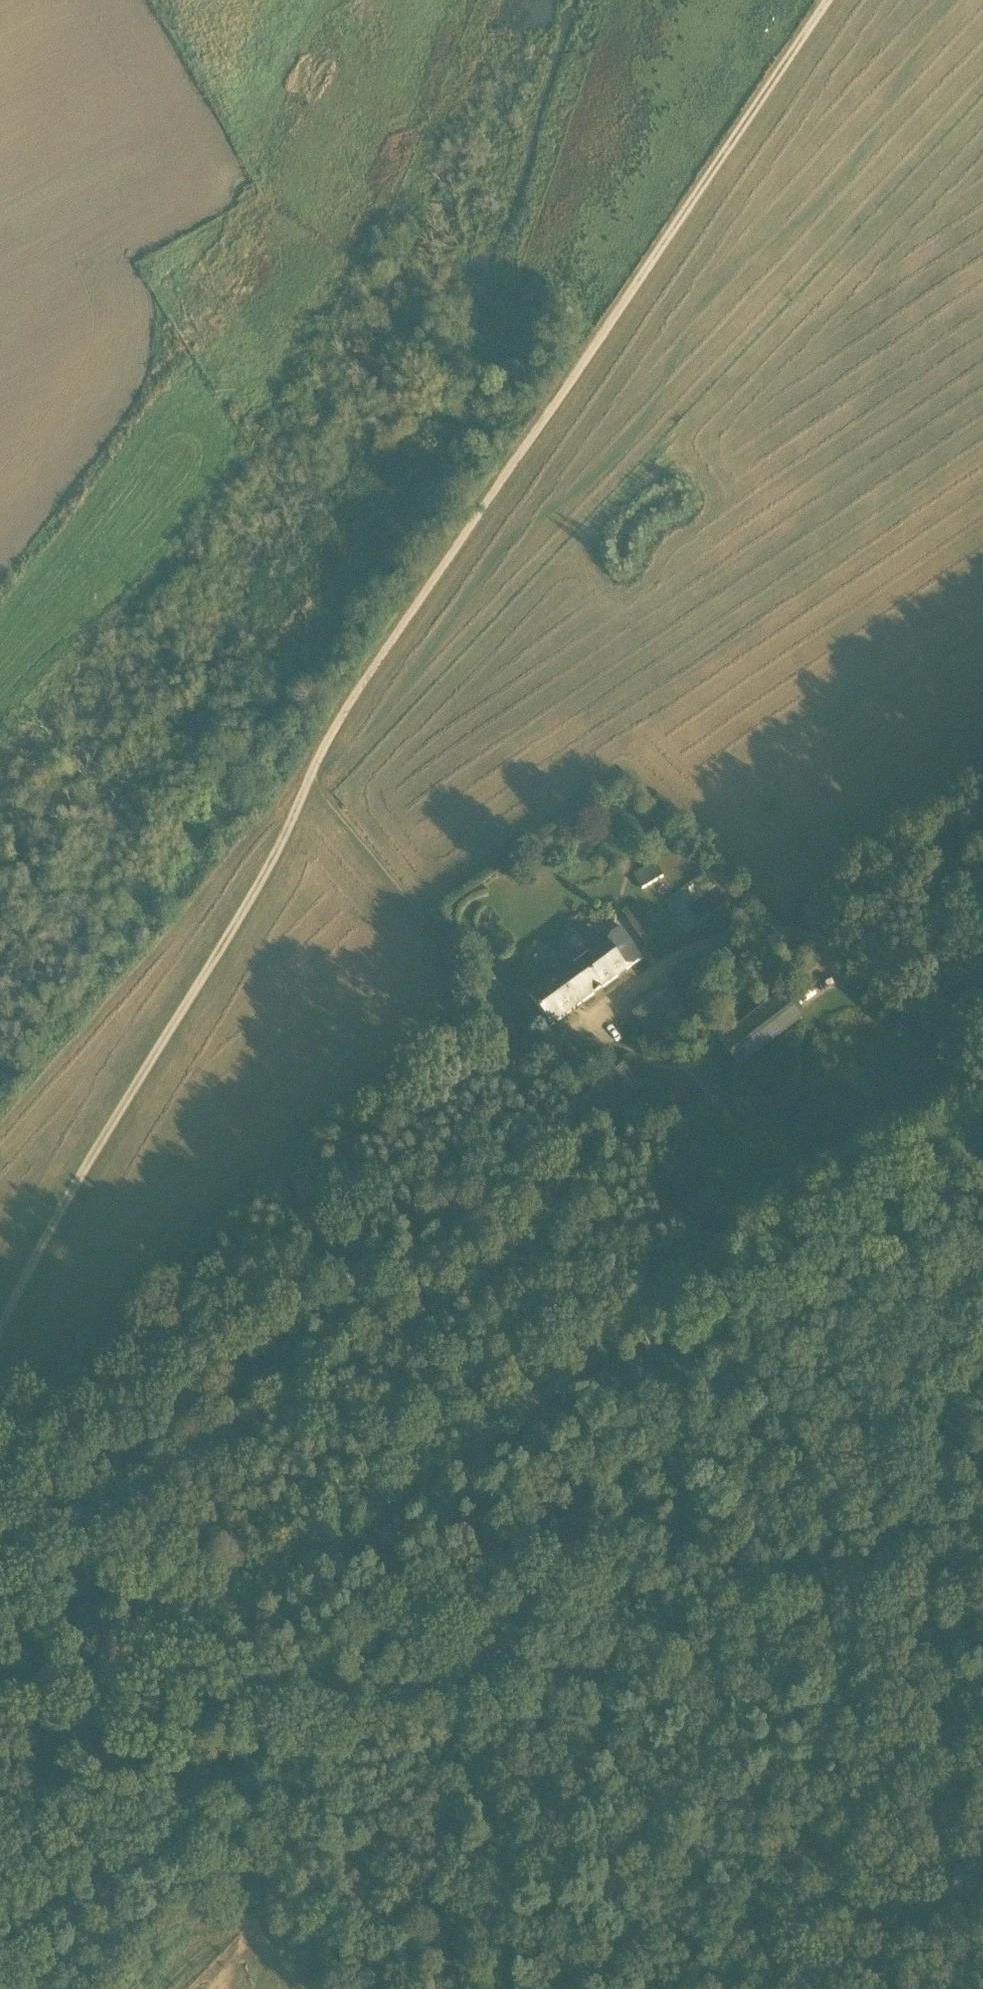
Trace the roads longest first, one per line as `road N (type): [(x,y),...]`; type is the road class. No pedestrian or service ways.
road 1 (track): [(152,1670),(491,1441),(982,1082)]
road 2 (track): [(828,0),(321,747),(312,774)]
road 3 (track): [(312,774),(437,936),(450,965),(451,1002),(436,1035),(0,1409)]
road 4 (track): [(0,1333),(91,1160),(274,863),(312,774)]
road 5 (track): [(567,1040),(662,968),(705,946),(770,934),(833,951),(982,1068)]
road 6 (track): [(0,1898),(152,1670)]
road 7 (track): [(152,1670),(114,1613),(0,1485)]

